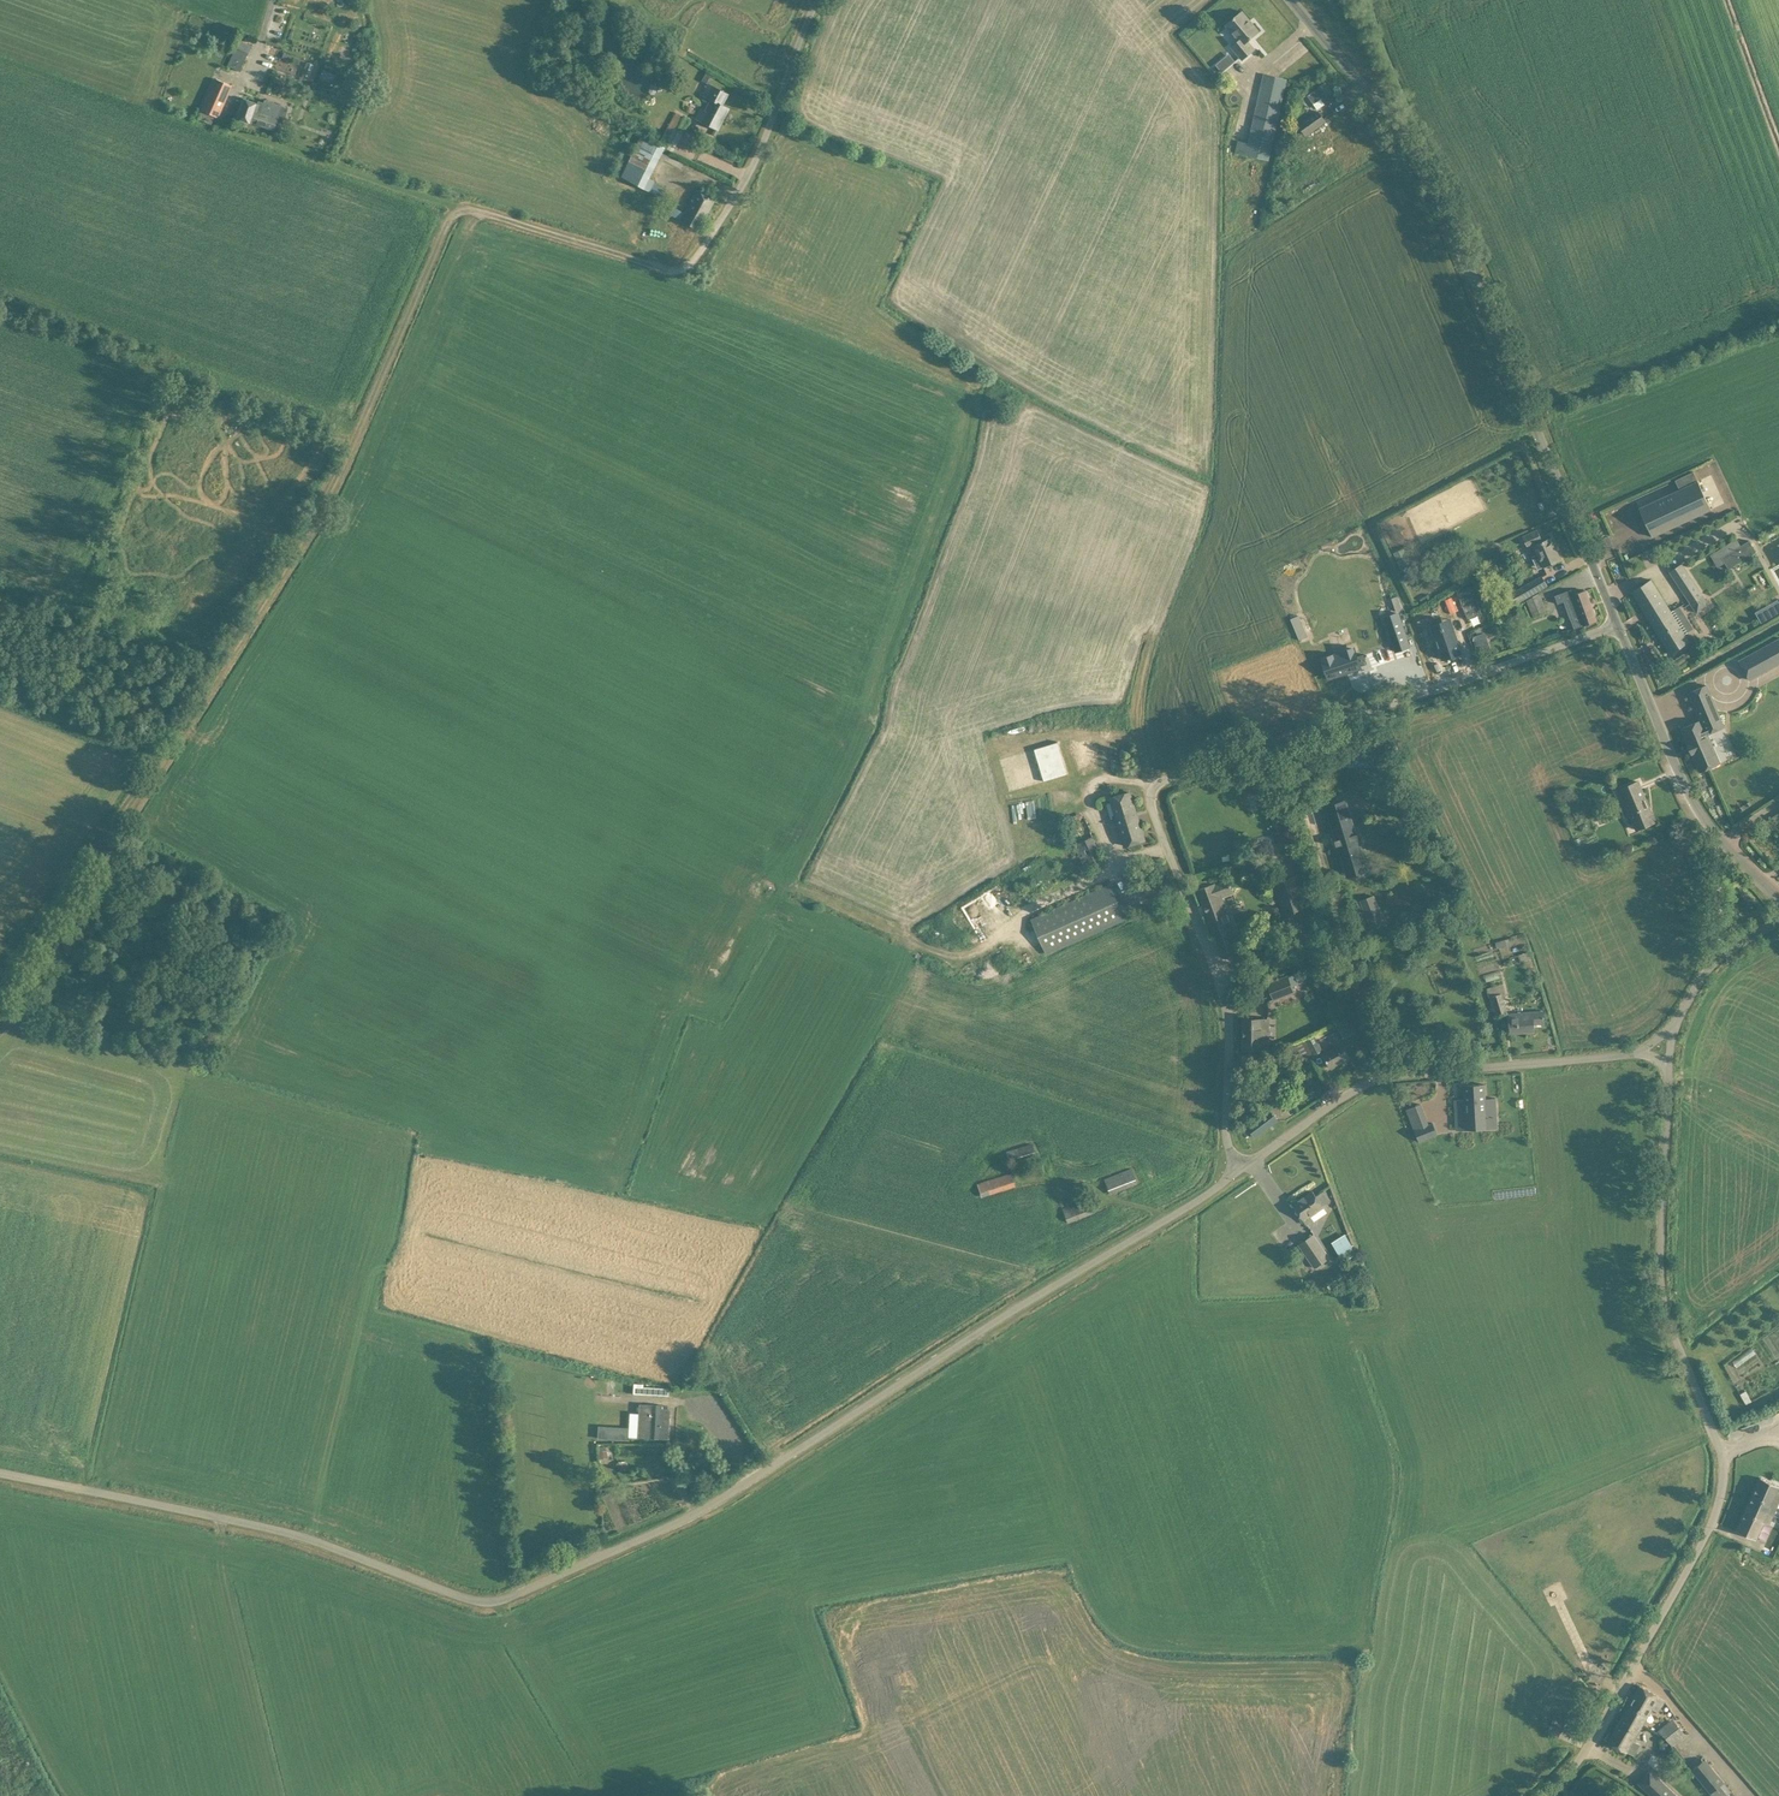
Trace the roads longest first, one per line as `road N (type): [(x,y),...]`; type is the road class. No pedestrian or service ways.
road 1 (unclassified): [(0,1476),(299,1535),(475,1601),(506,1597),(698,1512),(1240,1171)]
road 2 (track): [(0,997),(297,546),(457,208)]
road 3 (unclassified): [(1240,1171),(1225,1131),(1226,1012),(1151,806),(1155,781),(1616,624)]
road 4 (unclassified): [(1542,1795),(1589,1746),(1702,1547),(1724,1473),(1657,1279),(1668,1072)]
road 5 (unclassified): [(1291,0),(1429,176),(1616,624)]
road 6 (unclassified): [(1240,1171),(1335,1101),(1391,1076),(1635,1054)]
road 7 (track): [(1391,1076),(1280,738)]
road 8 (unclassified): [(666,270),(689,264),(758,160),(819,0)]
road 9 (track): [(457,208),(222,124)]
road 10 (unclassified): [(1616,624),(1686,791),(1717,835)]
road 11 (track): [(457,208),(666,270)]
road 12 (unclassified): [(276,0),(222,124)]
road 13 (unclassified): [(1717,835),(1711,963)]

